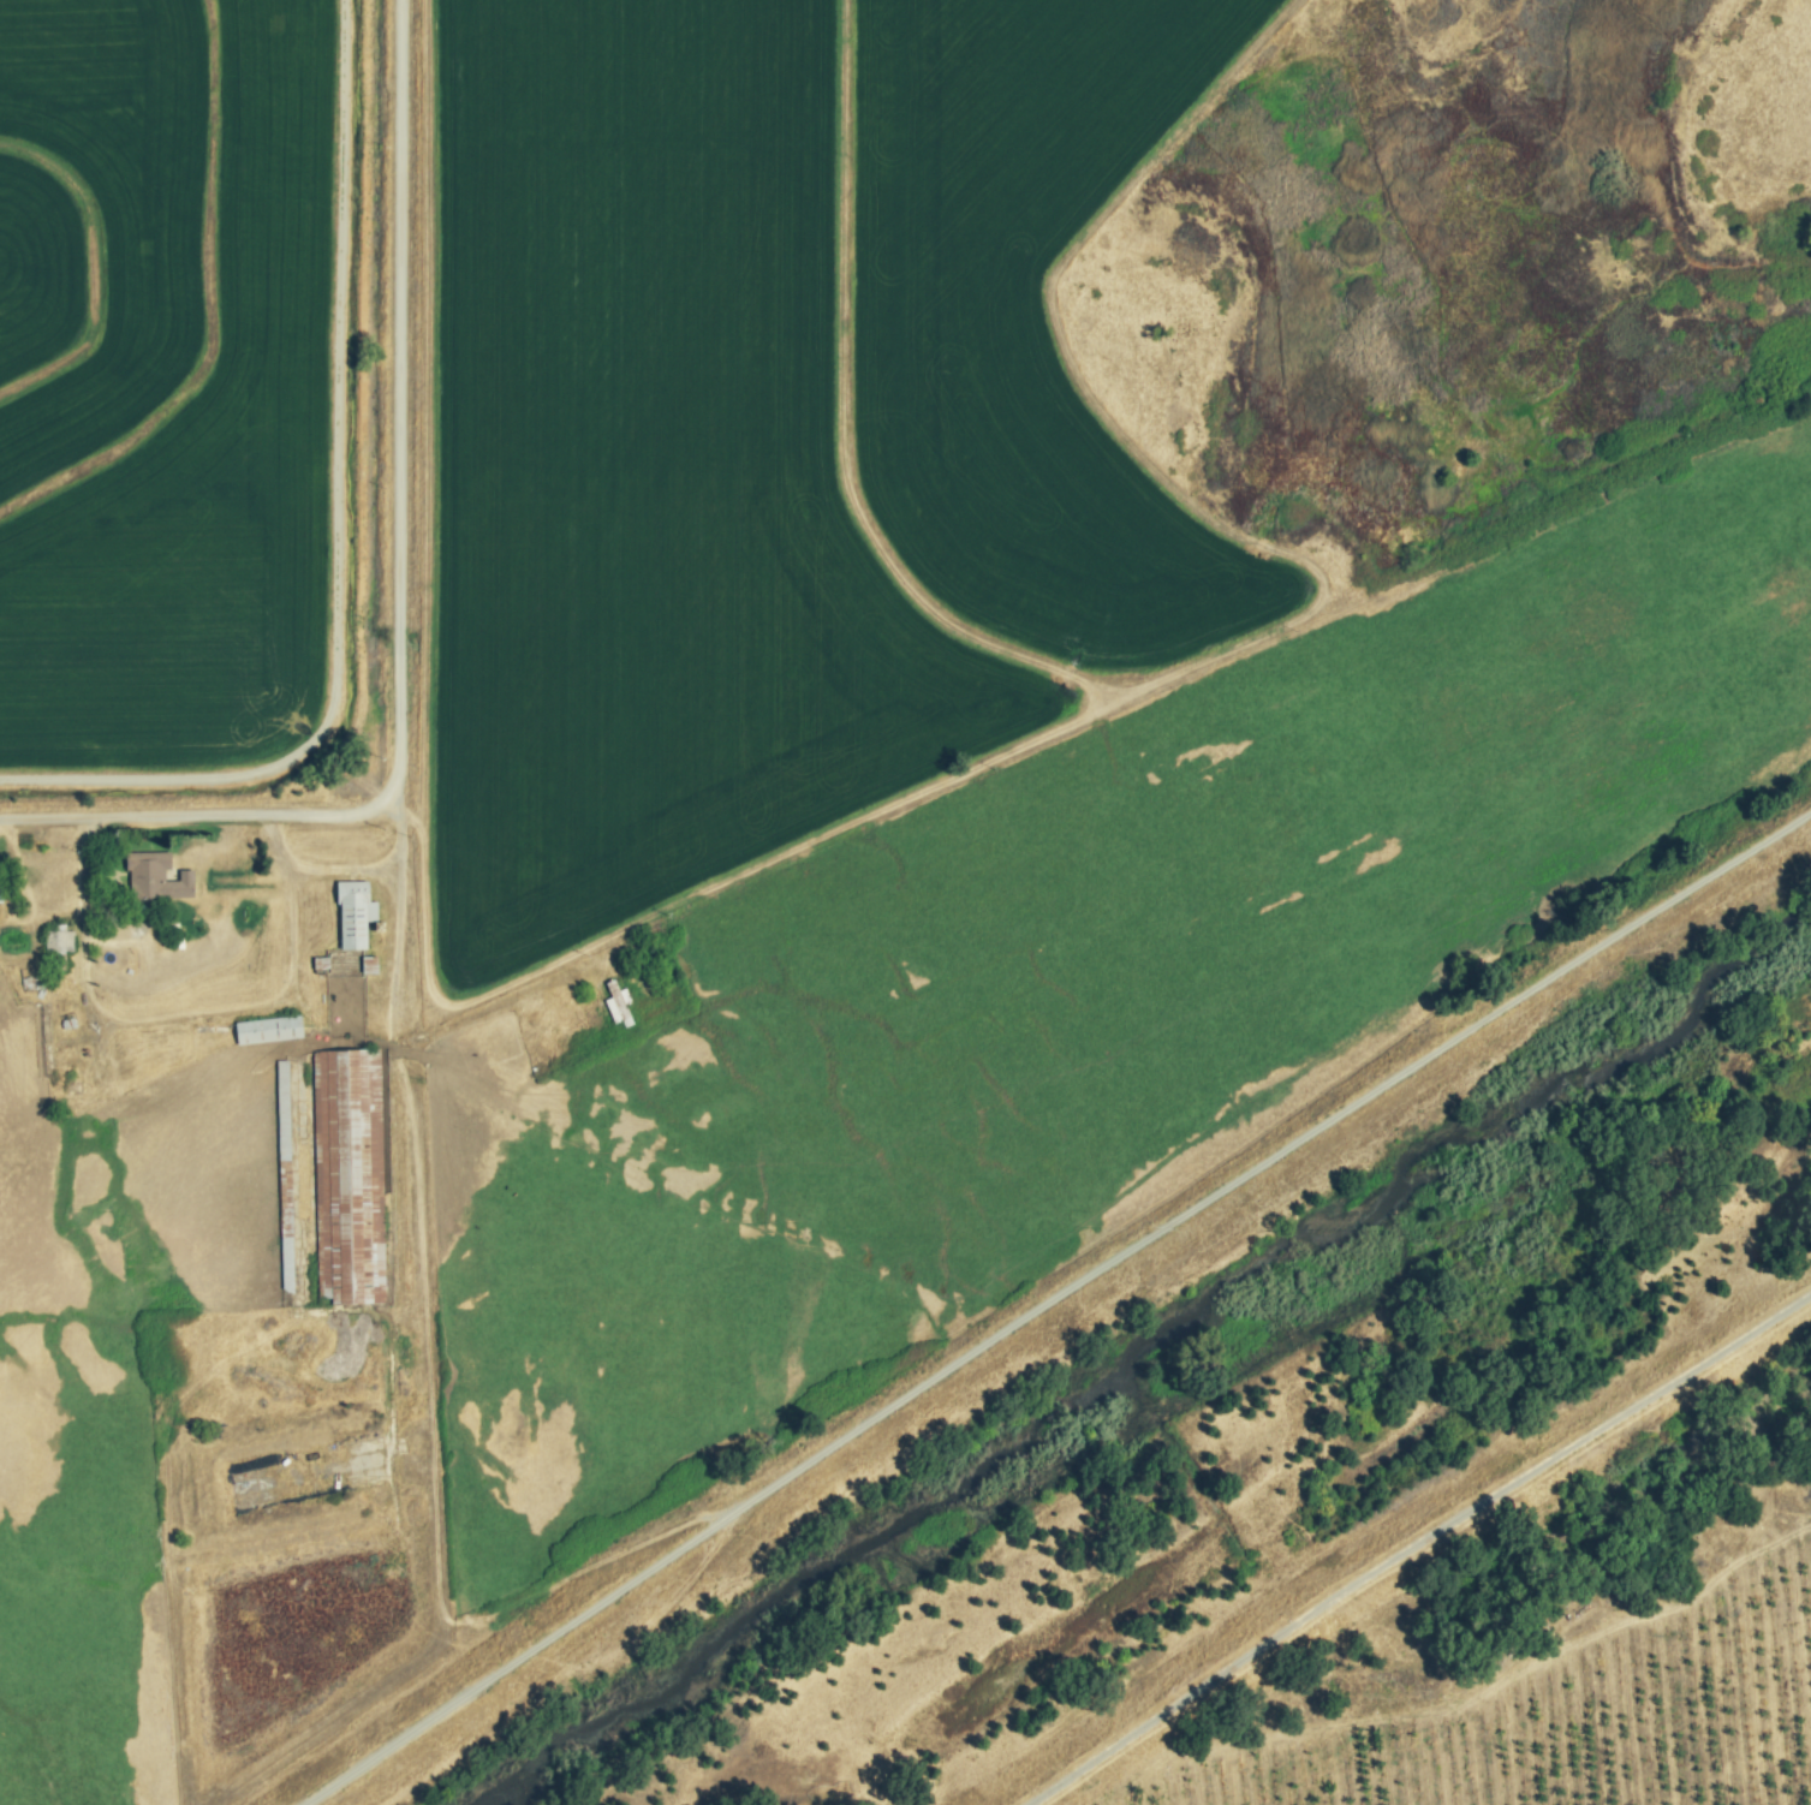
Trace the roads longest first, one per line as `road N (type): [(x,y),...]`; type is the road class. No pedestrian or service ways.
road 1 (residential): [(0,816),(338,810),(375,803),(389,791),(398,686),(397,0)]
road 2 (residential): [(1797,1304),(1281,1634),(1034,1804)]

